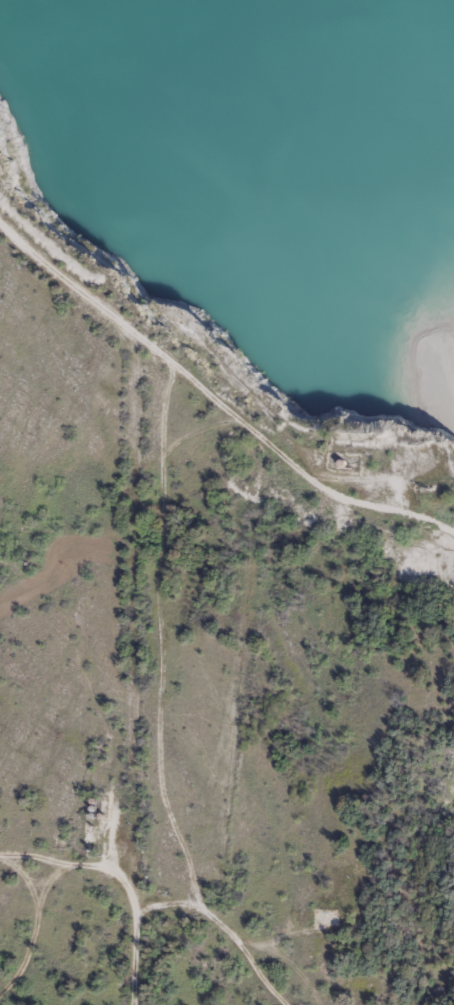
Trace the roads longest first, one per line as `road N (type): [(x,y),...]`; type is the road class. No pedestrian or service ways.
road 1 (track): [(201,906),(161,786),(163,409),(174,356)]
road 2 (track): [(0,992),(24,964),(51,880),(72,864)]
road 3 (track): [(258,945),(232,936),(201,906),(156,904),(135,915)]

